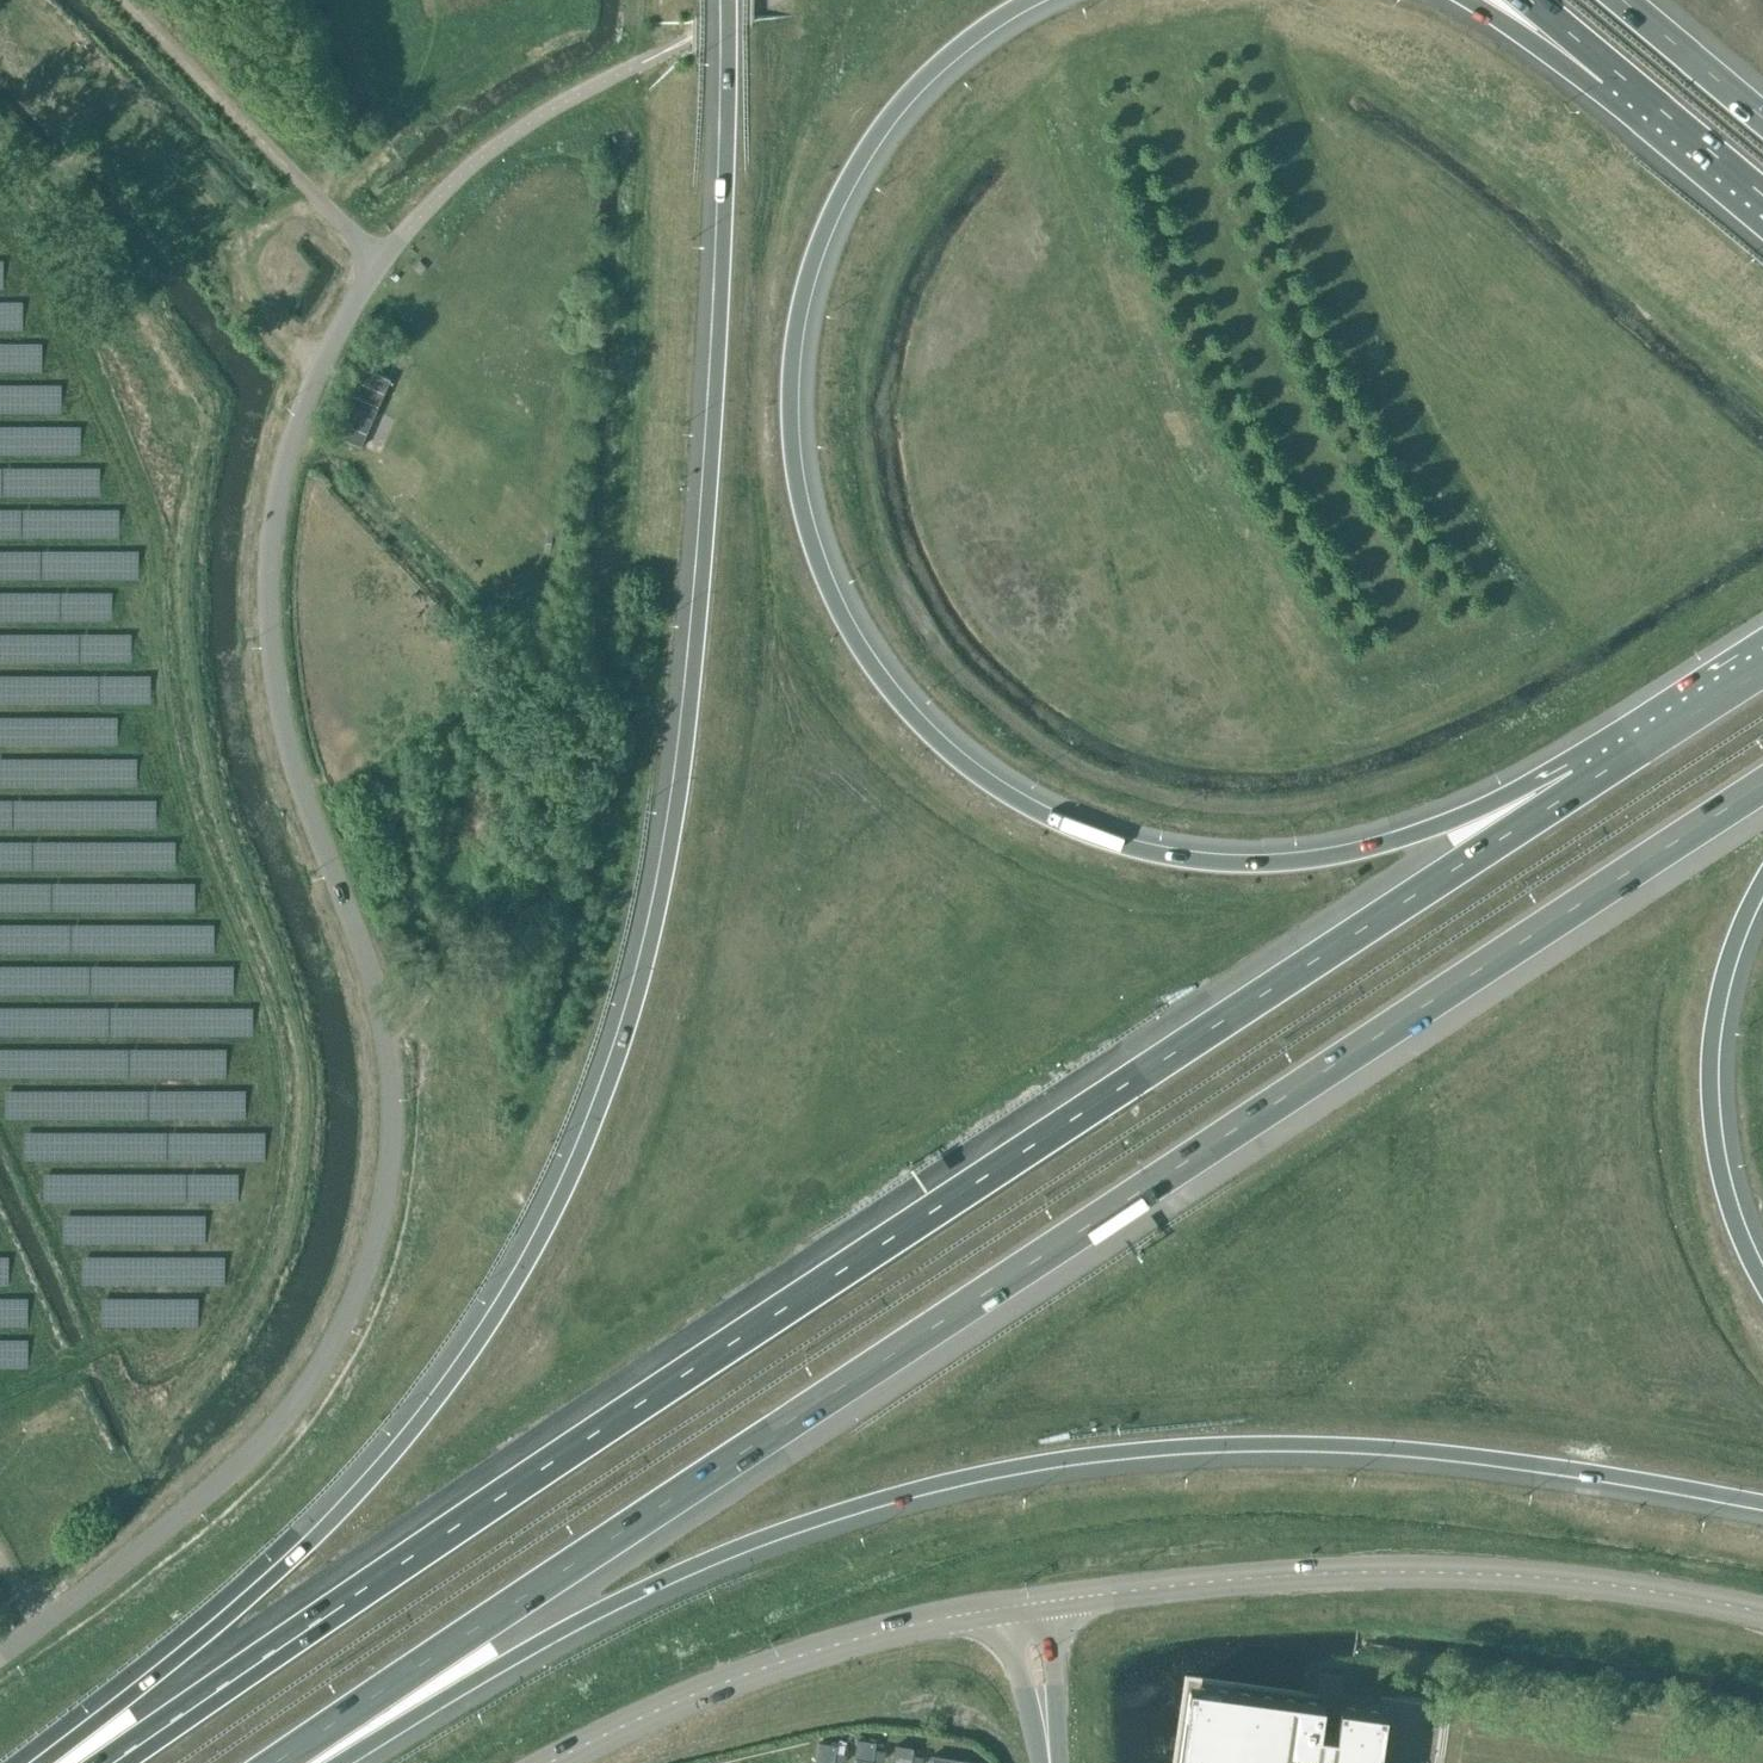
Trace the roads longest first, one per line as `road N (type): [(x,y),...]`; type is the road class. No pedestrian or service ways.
road 1 (motorway): [(726,0),(721,304),(684,760),(666,878),(604,1096),(512,1289),(395,1451),(200,1643),(48,1762)]
road 2 (motorway): [(1652,739),(647,1398),(123,1762)]
road 3 (motorway): [(279,1762),(877,1361),(1762,786)]
road 4 (motorway): [(1652,739),(1360,851),(1282,863),(1208,863),(1091,837),(1039,813),(974,773),(914,720),(847,627),(812,545),(792,439),(798,321),(830,221),(877,139),(942,65),(1033,0)]
road 5 (unclassified): [(0,1653),(155,1536),(266,1436),(329,1351),(378,1229),(392,1133),(384,1027),(283,729),(268,576),(296,424),(380,262)]
road 6 (motorway): [(331,1762),(420,1706),(700,1561),(938,1483),(1059,1460),(1168,1449),(1371,1448),(1482,1457),(1762,1504)]
road 7 (secondary): [(1762,1612),(1614,1585),(1405,1572),(1230,1580),(1044,1602)]
road 8 (secondary): [(548,1762),(746,1674),(875,1633),(1008,1607)]
road 9 (motorway): [(1762,1284),(1714,1149),(1710,1089),(1727,975),(1762,886)]
road 10 (unclassified): [(380,262),(123,0)]
road 11 (motorway): [(1619,75),(1762,195)]
road 12 (motorway): [(1762,117),(1623,0)]
road 13 (motorway): [(1469,0),(1619,75)]
road 14 (tertiary): [(1008,1607),(1037,1747),(1050,1760)]
road 15 (tertiary): [(1050,1760),(1058,1743),(1044,1602)]
road 16 (motorway): [(1762,670),(1652,739)]

